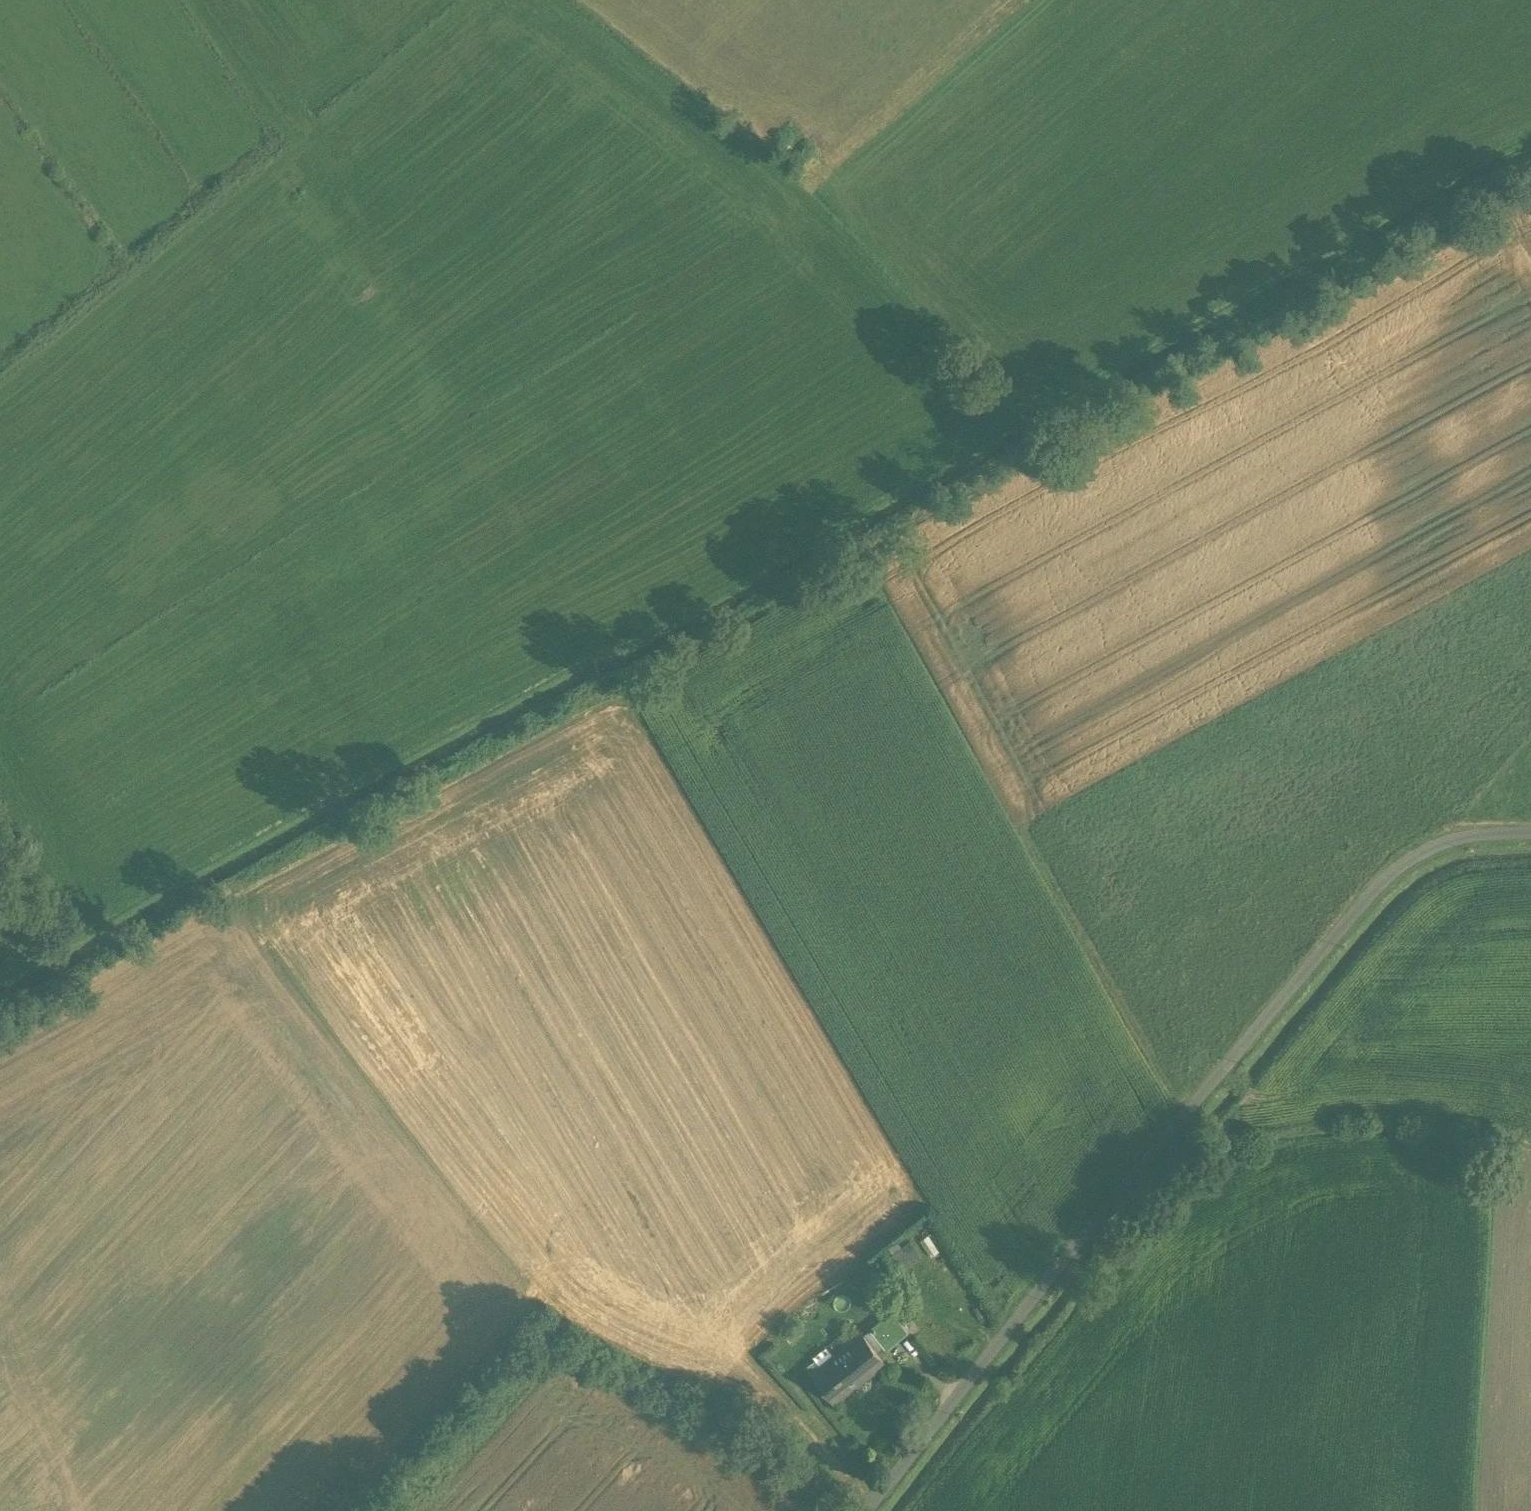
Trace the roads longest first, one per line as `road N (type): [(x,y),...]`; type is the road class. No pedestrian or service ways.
road 1 (unclassified): [(867,1510),(1381,883),(1446,843),(1530,834)]
road 2 (track): [(1019,0),(805,182)]

